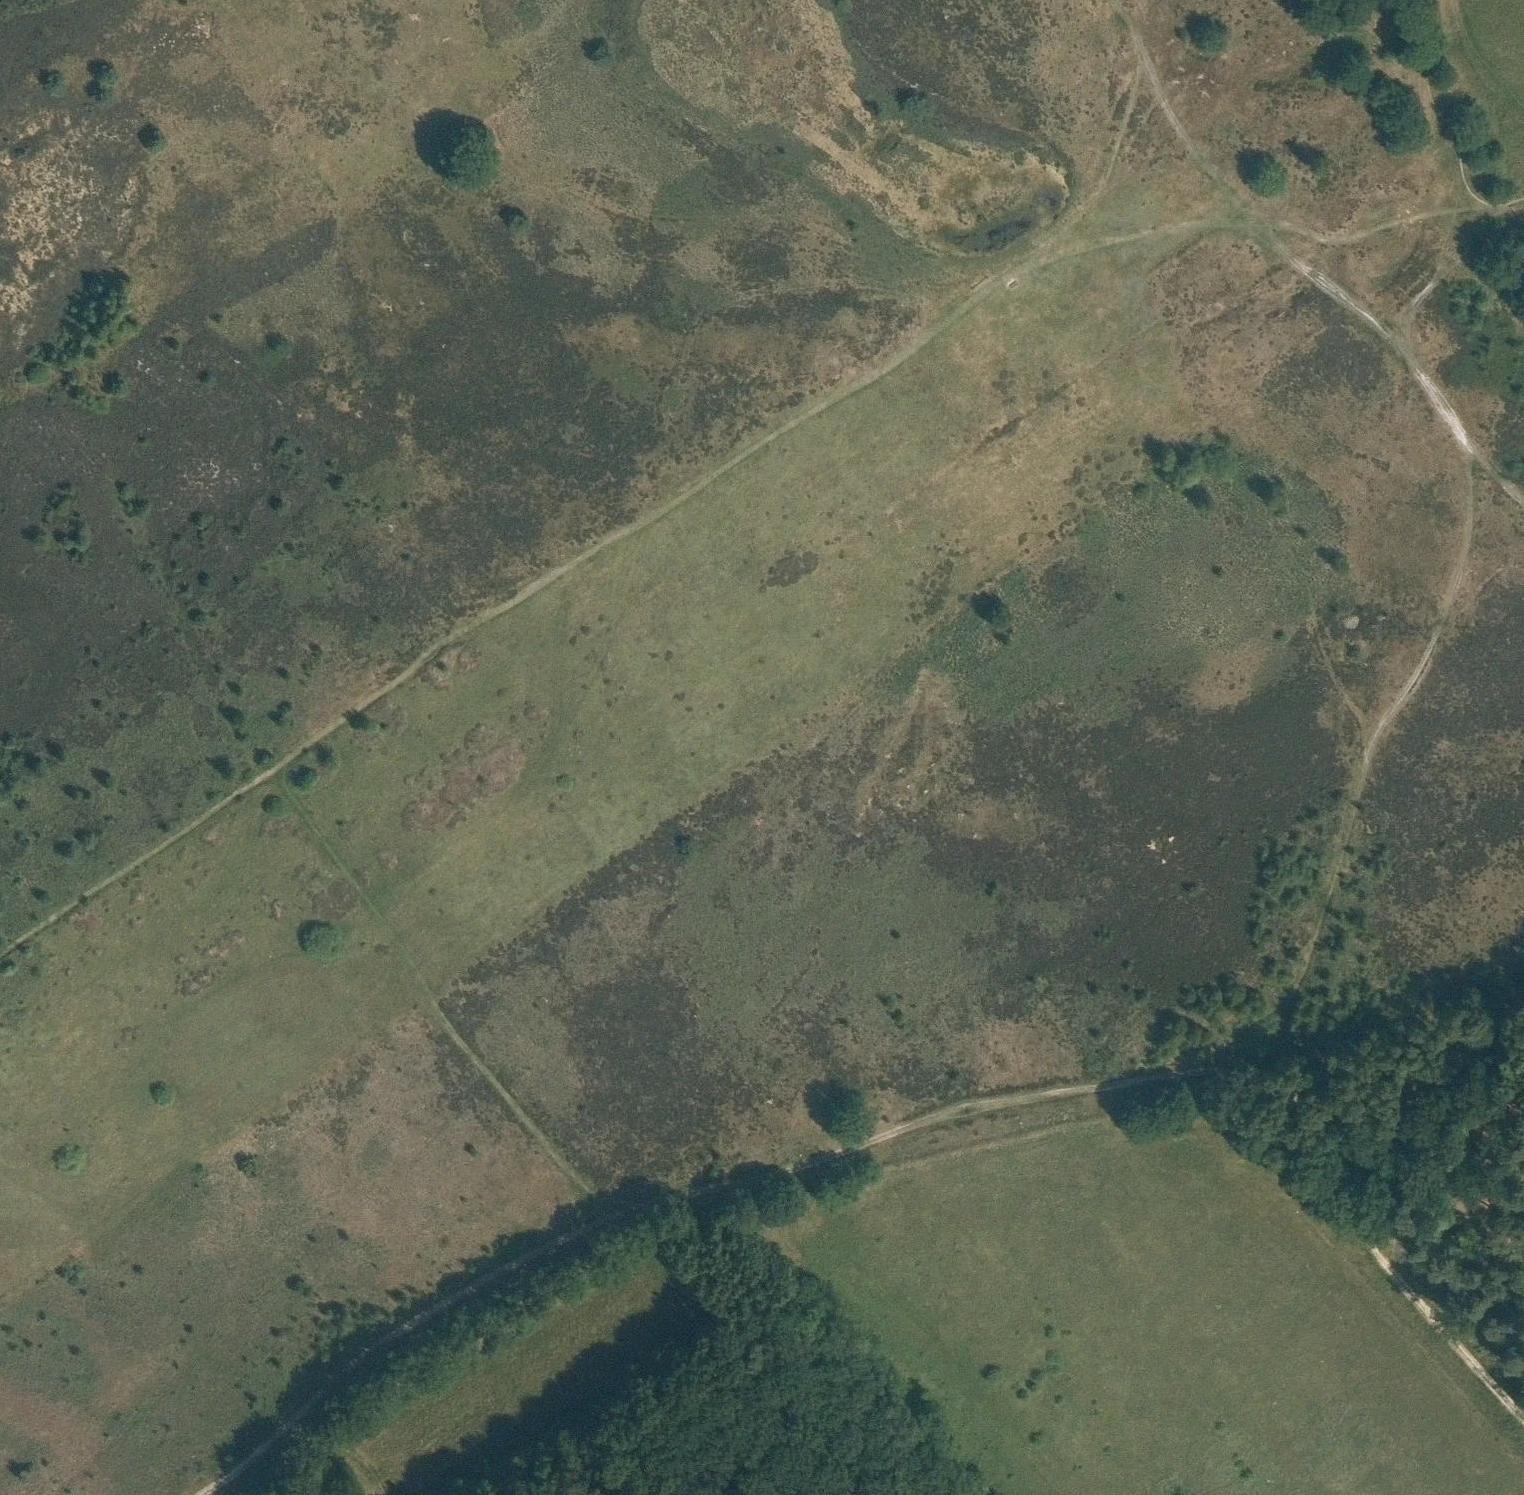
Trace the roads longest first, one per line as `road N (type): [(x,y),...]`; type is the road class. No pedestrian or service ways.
road 1 (track): [(1523,1417),(1375,1248),(1334,1175)]
road 2 (track): [(313,1401),(202,1494)]

